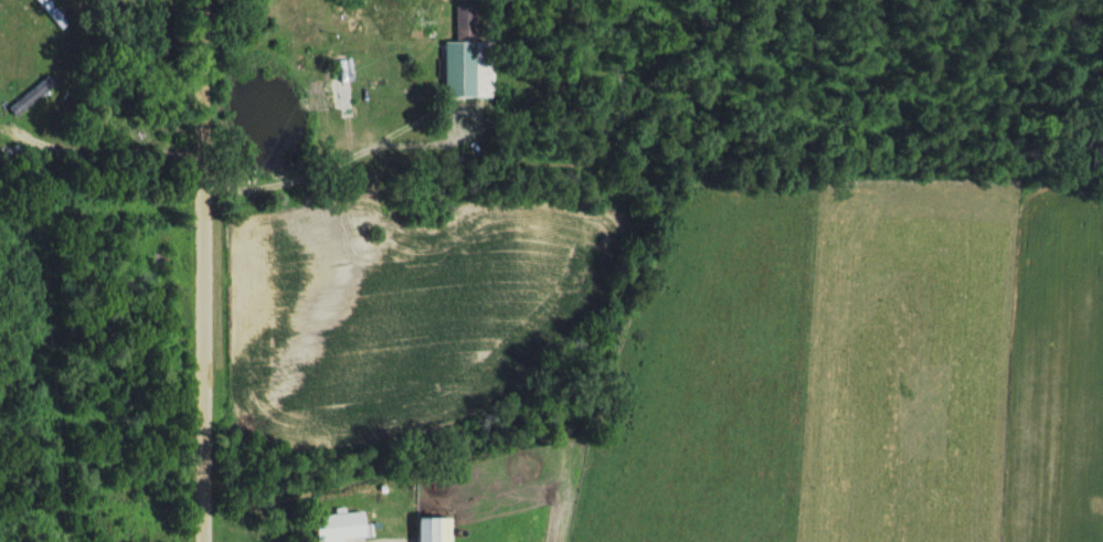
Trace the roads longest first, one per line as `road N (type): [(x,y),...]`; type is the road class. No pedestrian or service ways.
road 1 (residential): [(202,541),(202,0)]

